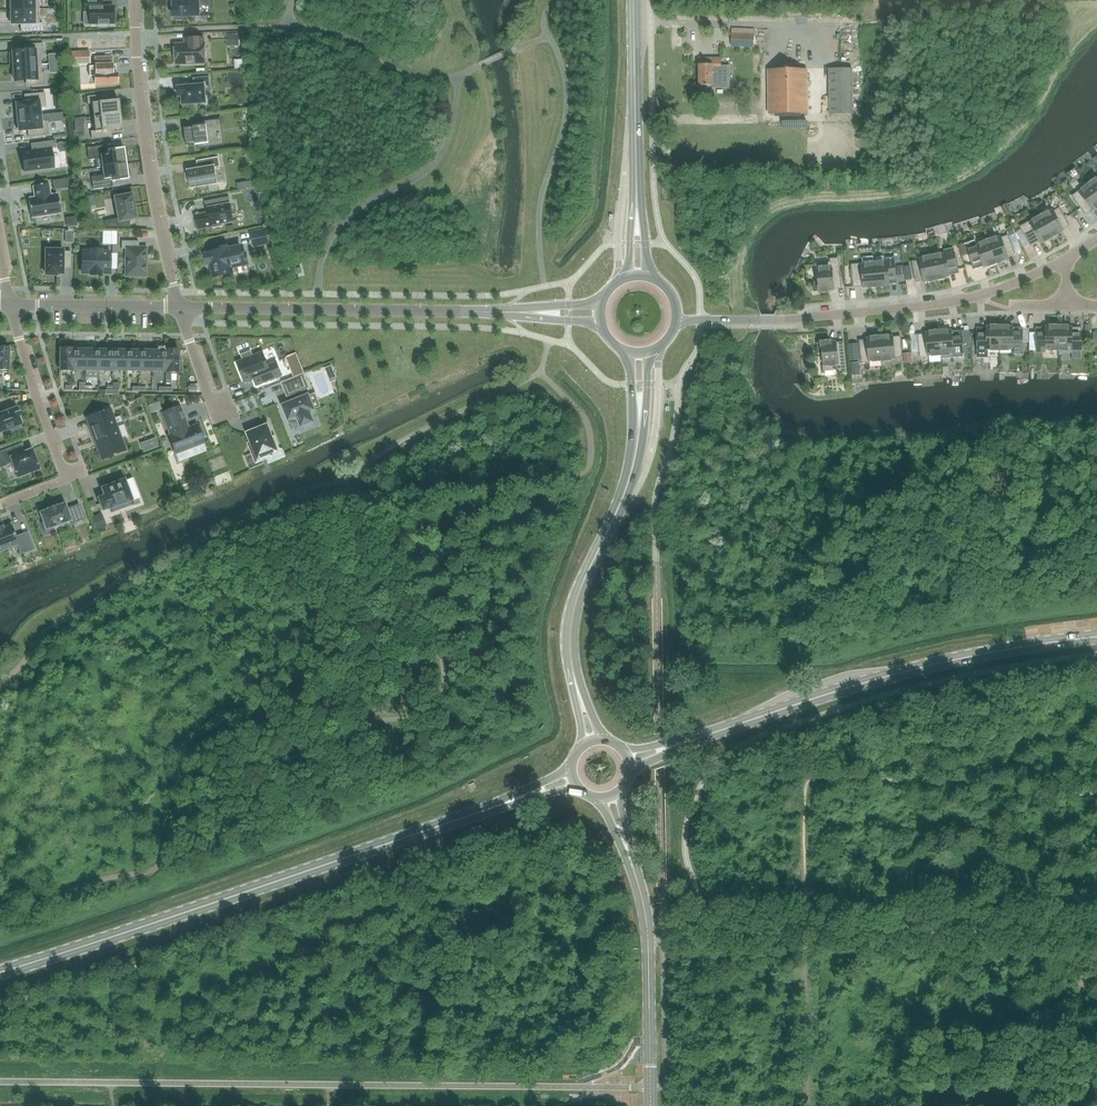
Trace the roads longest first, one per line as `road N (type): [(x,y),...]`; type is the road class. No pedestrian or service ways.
road 1 (track): [(158,1083),(165,999),(406,905),(439,913),(427,1082)]
road 2 (primary): [(0,973),(487,810)]
road 3 (primary): [(700,737),(947,661),(1096,636)]
road 4 (residential): [(677,320),(924,306),(1001,288),(1063,260)]
road 5 (unclassified): [(522,312),(179,308)]
road 6 (residential): [(134,0),(143,146),(179,308)]
road 7 (secondary): [(572,670),(574,605),(626,489),(639,427)]
road 8 (residential): [(10,305),(66,479),(0,504)]
road 9 (secondary): [(636,199),(633,0)]
road 10 (tertiary): [(651,1105),(648,931)]
road 11 (unclassified): [(179,308),(10,305)]

